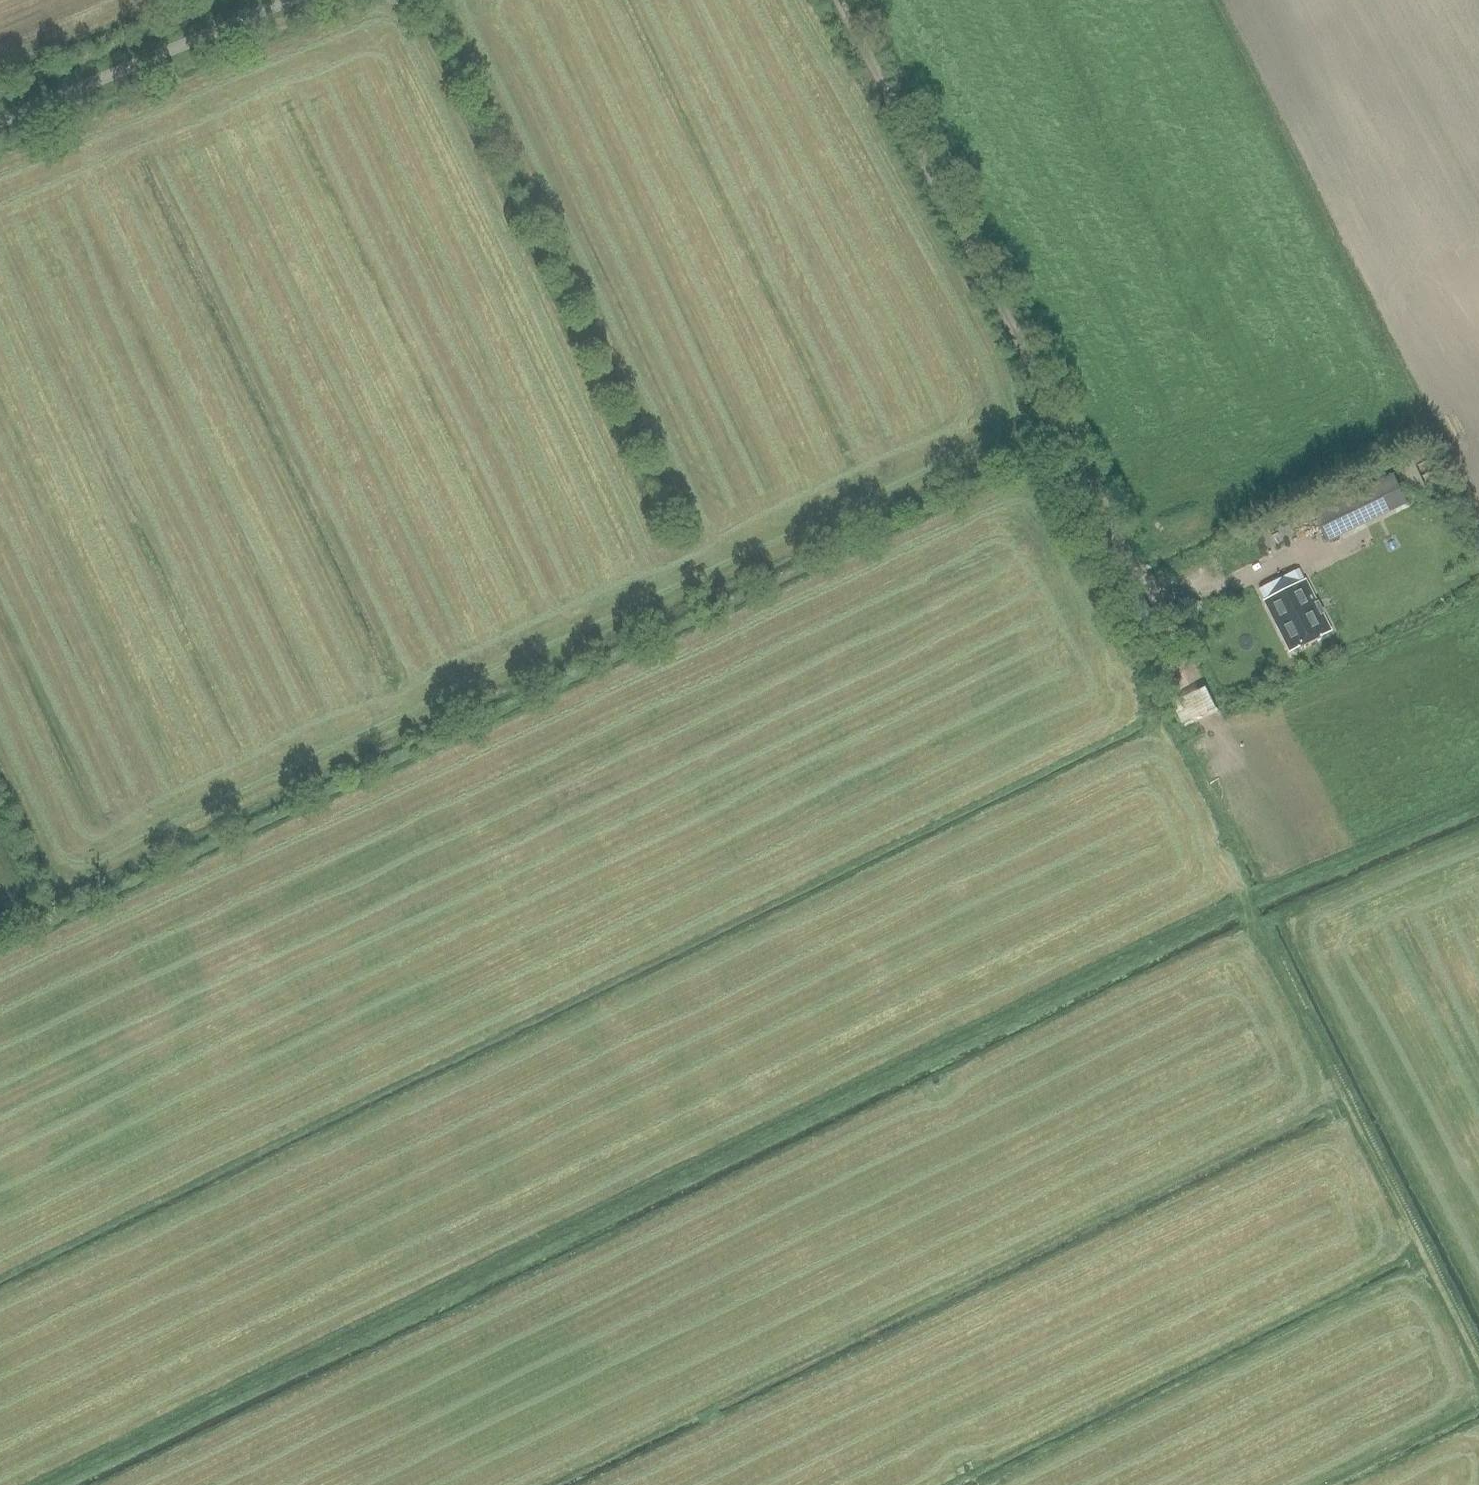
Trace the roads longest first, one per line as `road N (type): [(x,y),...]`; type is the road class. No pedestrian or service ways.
road 1 (track): [(847,0),(1154,600),(1249,577)]
road 2 (unclassified): [(0,119),(286,0)]

